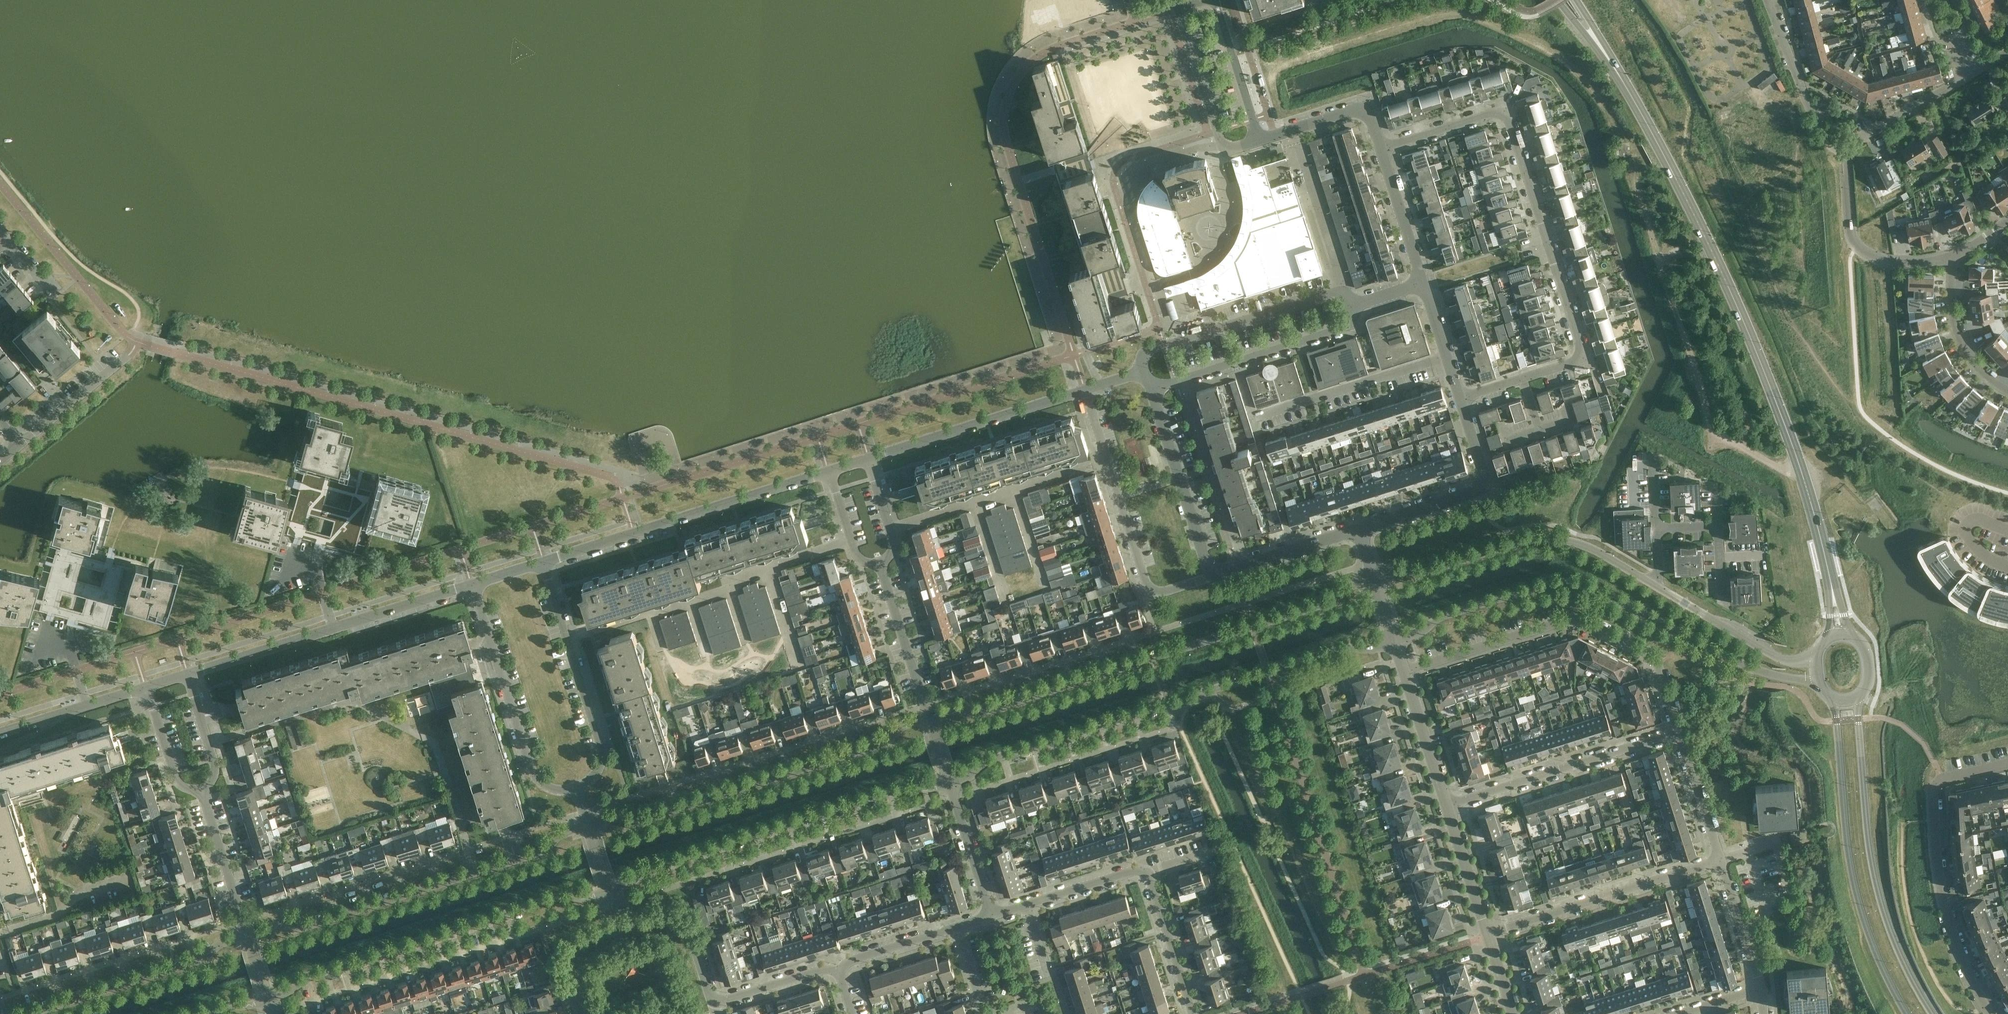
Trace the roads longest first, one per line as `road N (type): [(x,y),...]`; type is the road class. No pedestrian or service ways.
road 1 (primary): [(1831,584),(1789,434),(1743,318),(1671,169),(1590,32)]
road 2 (residential): [(1816,662),(1772,655),(1575,540),(1531,538),(1430,569),(1374,575)]
road 3 (residential): [(1374,575),(1330,601),(1254,626),(994,709),(929,719)]
road 4 (residential): [(950,784),(991,760),(1347,647),(1394,643)]
road 5 (residential): [(1394,643),(1440,617),(1565,582),(1753,668),(1818,682)]
road 6 (residential): [(1520,379),(1573,362),(1580,351),(1508,118),(1496,113),(1381,148)]
road 7 (residential): [(588,825),(544,851),(297,929),(247,934)]
road 8 (residential): [(609,890),(662,859),(906,787),(950,784)]
road 9 (residential): [(929,719),(887,741),(641,821),(588,825)]
road 10 (residential): [(269,1000),(309,977),(561,896),(609,890)]
road 11 (residential): [(1679,732),(1658,662),(1576,618),(1403,671)]
road 12 (primary): [(1932,1013),(1874,881),(1856,702)]
road 13 (primary): [(1836,703),(1855,889),(1907,1013)]
road 14 (residential): [(2007,764),(1938,781),(1933,790),(1936,870),(1990,1013)]
road 15 (residential): [(544,563),(830,472)]
road 16 (residential): [(188,675),(472,587)]
road 17 (residential): [(1211,576),(1148,589),(1085,391)]
road 18 (residential): [(576,793),(603,758),(544,563)]
road 19 (residential): [(576,793),(545,788),(527,768),(472,587)]
road 20 (residential): [(1445,807),(1679,732)]
road 21 (residential): [(1487,935),(1719,861)]
road 22 (residential): [(1146,371),(1149,352),(1165,345),(1331,291),(1345,294),(1351,307)]
road 23 (residential): [(247,934),(203,960),(24,1013)]
road 24 (residential): [(869,460),(1085,391)]
road 25 (residential): [(1152,387),(1345,327),(1351,307)]
road 26 (residential): [(1359,527),(1476,488),(1480,465),(1460,398)]
road 27 (residential): [(1251,419),(1447,356)]
road 28 (residential): [(1949,257),(1912,262),(1860,251),(1849,234),(1846,146)]
road 29 (residential): [(1211,576),(1152,387)]
road 30 (residential): [(1846,146),(2007,53)]
road 31 (residential): [(1178,6),(1221,144),(1260,139)]
road 32 (residential): [(1846,146),(1824,138),(1769,0)]
road 33 (residential): [(929,719),(879,562)]
road 34 (residential): [(247,934),(196,783)]
road 35 (residential): [(19,446),(129,355),(135,341)]
road 36 (residential): [(1211,576),(1359,527)]
road 37 (residential): [(621,928),(663,916),(680,921),(714,1005)]
road 38 (residential): [(1949,257),(1959,335),(1989,378),(2007,386)]
road 39 (residential): [(0,732),(144,691)]
road 40 (residential): [(1193,1013),(1147,872)]
road 41 (residential): [(1260,139),(1214,0)]
road 42 (residential): [(1445,807),(1403,671)]
road 43 (residential): [(1424,283),(1381,148)]
road 44 (residential): [(992,915),(950,784)]
road 45 (residential): [(1719,861),(1760,990)]
road 46 (residential): [(1679,732),(1719,861)]
road 47 (residential): [(1487,935),(1445,807)]
road 48 (residential): [(1381,148),(1363,110),(1275,134)]
road 49 (residential): [(714,1005),(823,969),(839,971)]
road 50 (residential): [(839,971),(848,961),(957,926)]
road 51 (residential): [(1027,905),(1147,872)]
road 52 (residential): [(579,1013),(567,977),(570,955),(585,940),(621,928)]

